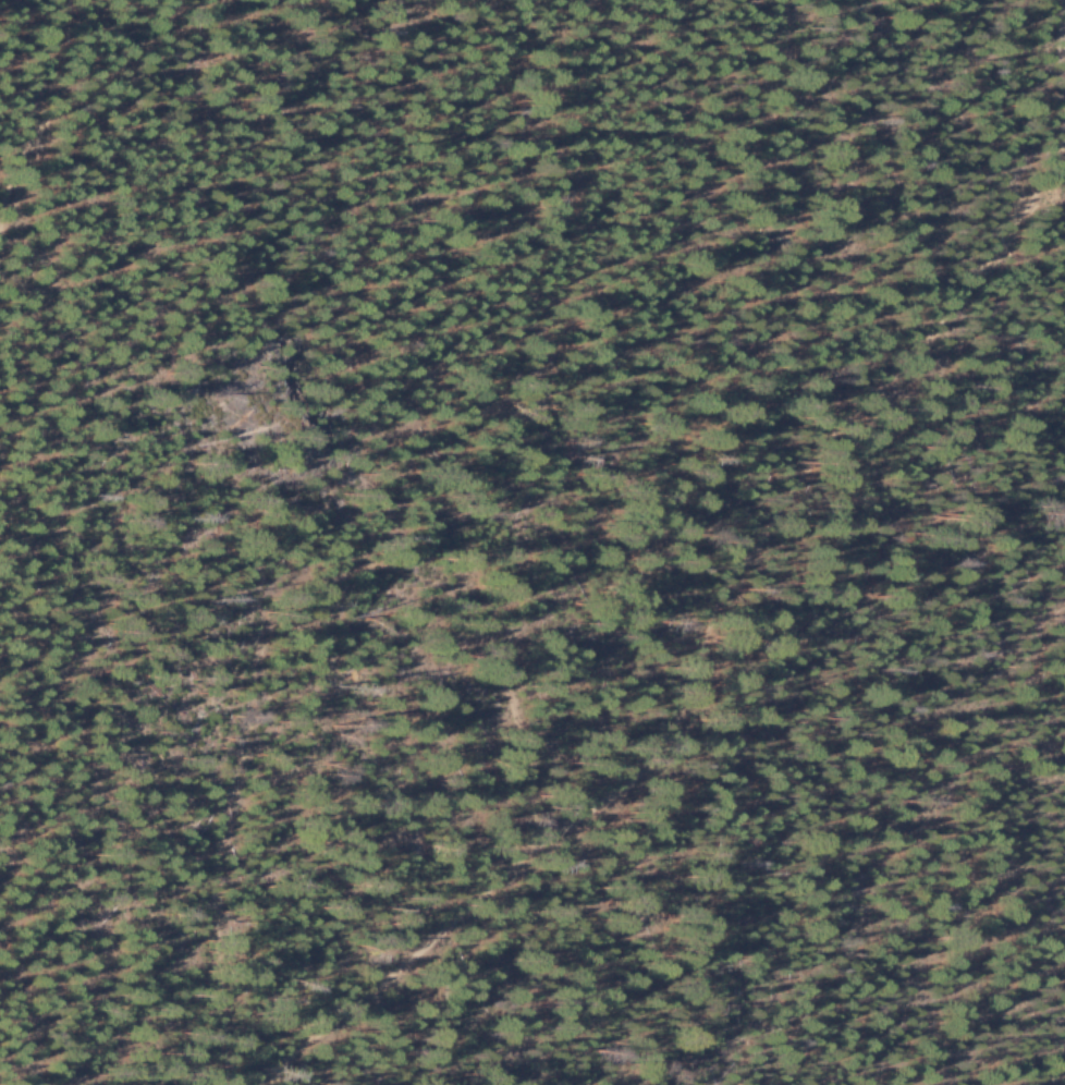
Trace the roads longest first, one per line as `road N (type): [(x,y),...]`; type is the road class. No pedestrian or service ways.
road 1 (track): [(263,1084),(541,844),(635,780),(678,711),(699,647),(743,561),(1042,188)]
road 2 (track): [(173,0),(157,27),(35,135),(8,188),(0,248)]

